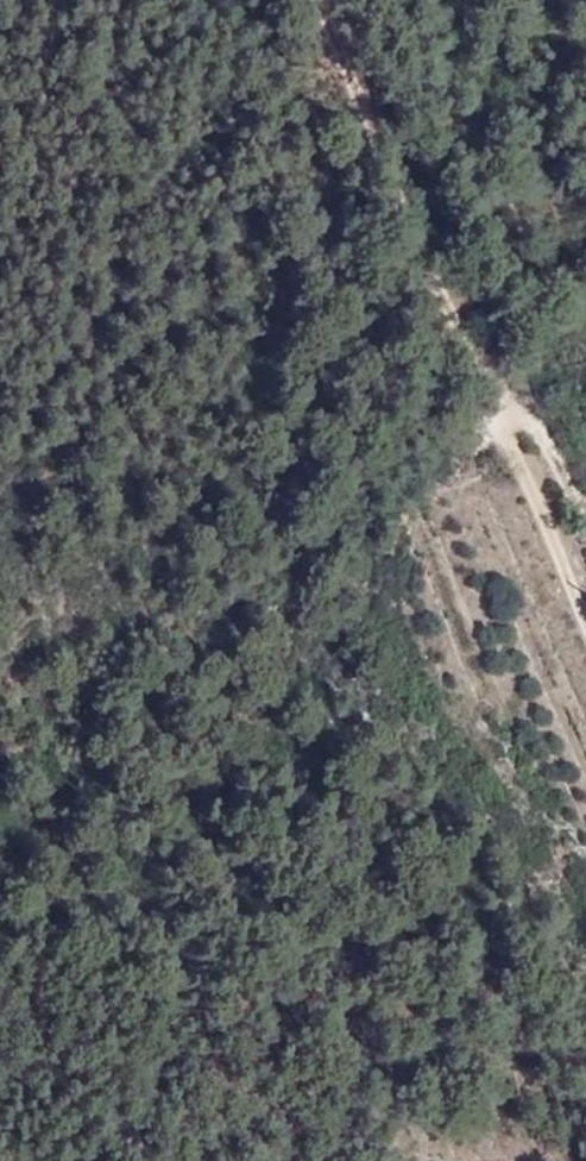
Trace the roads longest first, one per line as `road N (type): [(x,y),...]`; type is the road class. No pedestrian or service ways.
road 1 (unclassified): [(585,627),(490,389),(412,238),(358,88),(316,0)]

